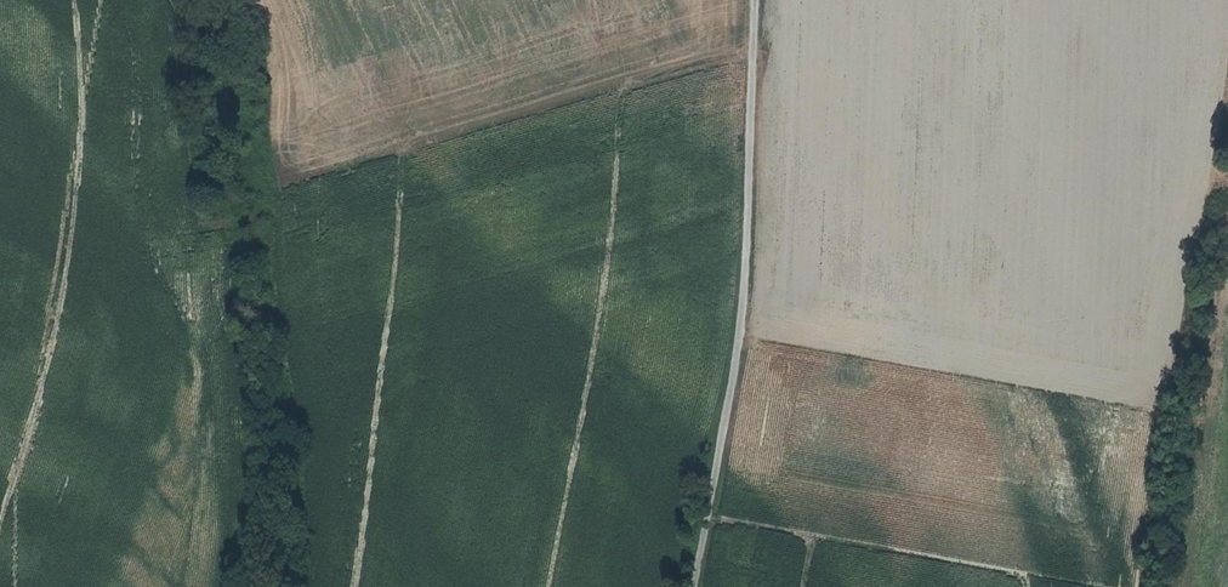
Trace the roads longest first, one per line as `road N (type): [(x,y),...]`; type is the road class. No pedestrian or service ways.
road 1 (unclassified): [(754,0),(745,285),(693,586)]

